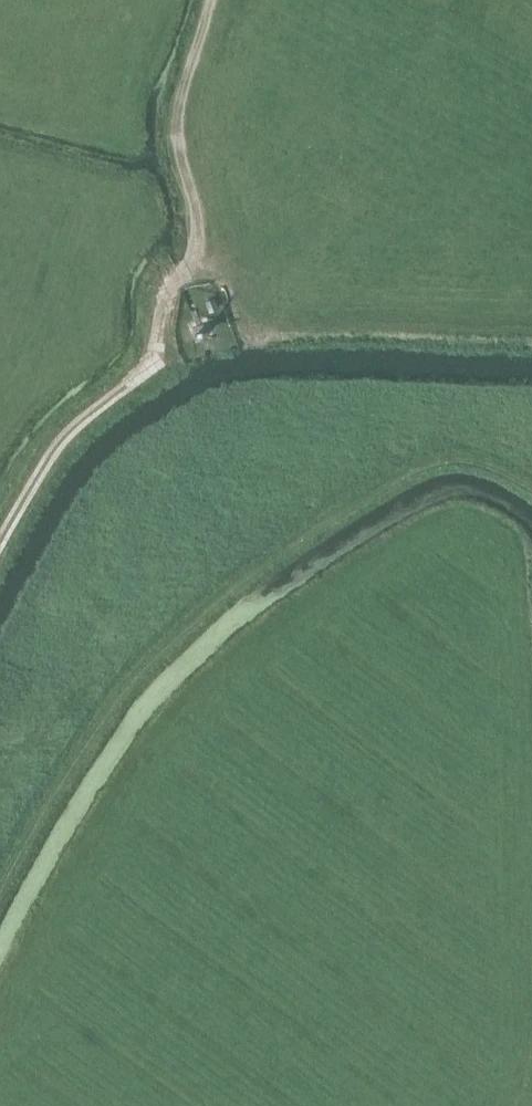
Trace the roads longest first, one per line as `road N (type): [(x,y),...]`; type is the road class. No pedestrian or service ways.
road 1 (track): [(531,290),(434,290),(247,262),(192,271),(201,222),(184,125),(210,0)]
road 2 (track): [(0,555),(68,440),(152,366),(166,303),(192,271)]

